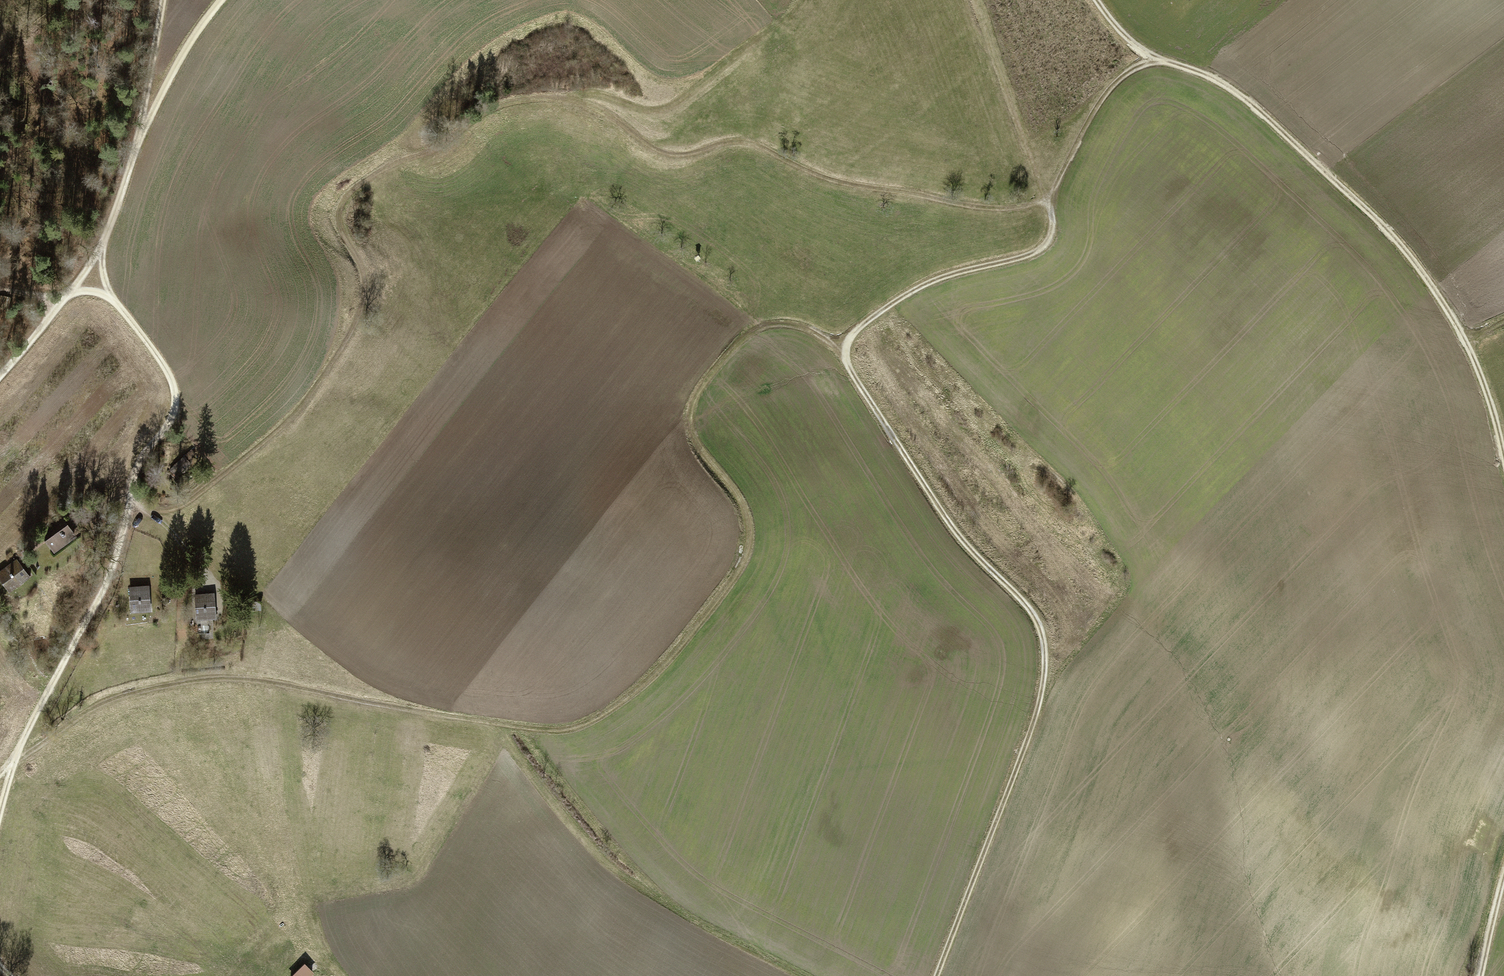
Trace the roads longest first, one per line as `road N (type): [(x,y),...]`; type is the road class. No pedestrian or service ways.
road 1 (track): [(936,975),(1031,730),(1044,647),(1028,607),(942,512),(853,375),(846,350),(868,320),(924,284),(1043,247),(1052,218),(1047,201),(1101,98),(1129,71),(1161,60),(1126,37),(1096,0)]
road 2 (track): [(14,762),(102,703),(194,681),(251,680),(544,729),(594,719),(661,665),(746,553),(747,513),(691,426),(700,386),(735,342),(760,327),(787,325),(846,350)]
road 3 (track): [(0,774),(14,762),(69,662),(131,483),(177,414),(175,382),(113,293),(102,248)]
road 4 (track): [(1503,458),(1463,338),(1387,230),(1253,105),(1161,60)]
road 5 (track): [(567,97),(665,153),(692,158),(739,143),(881,191),(1009,209),(1047,201)]
road 6 (track): [(225,0),(194,40),(131,165),(102,248)]
road 7 (track): [(161,0),(110,223)]
road 8 (track): [(102,248),(0,370)]
road 9 (track): [(213,580),(129,490)]

